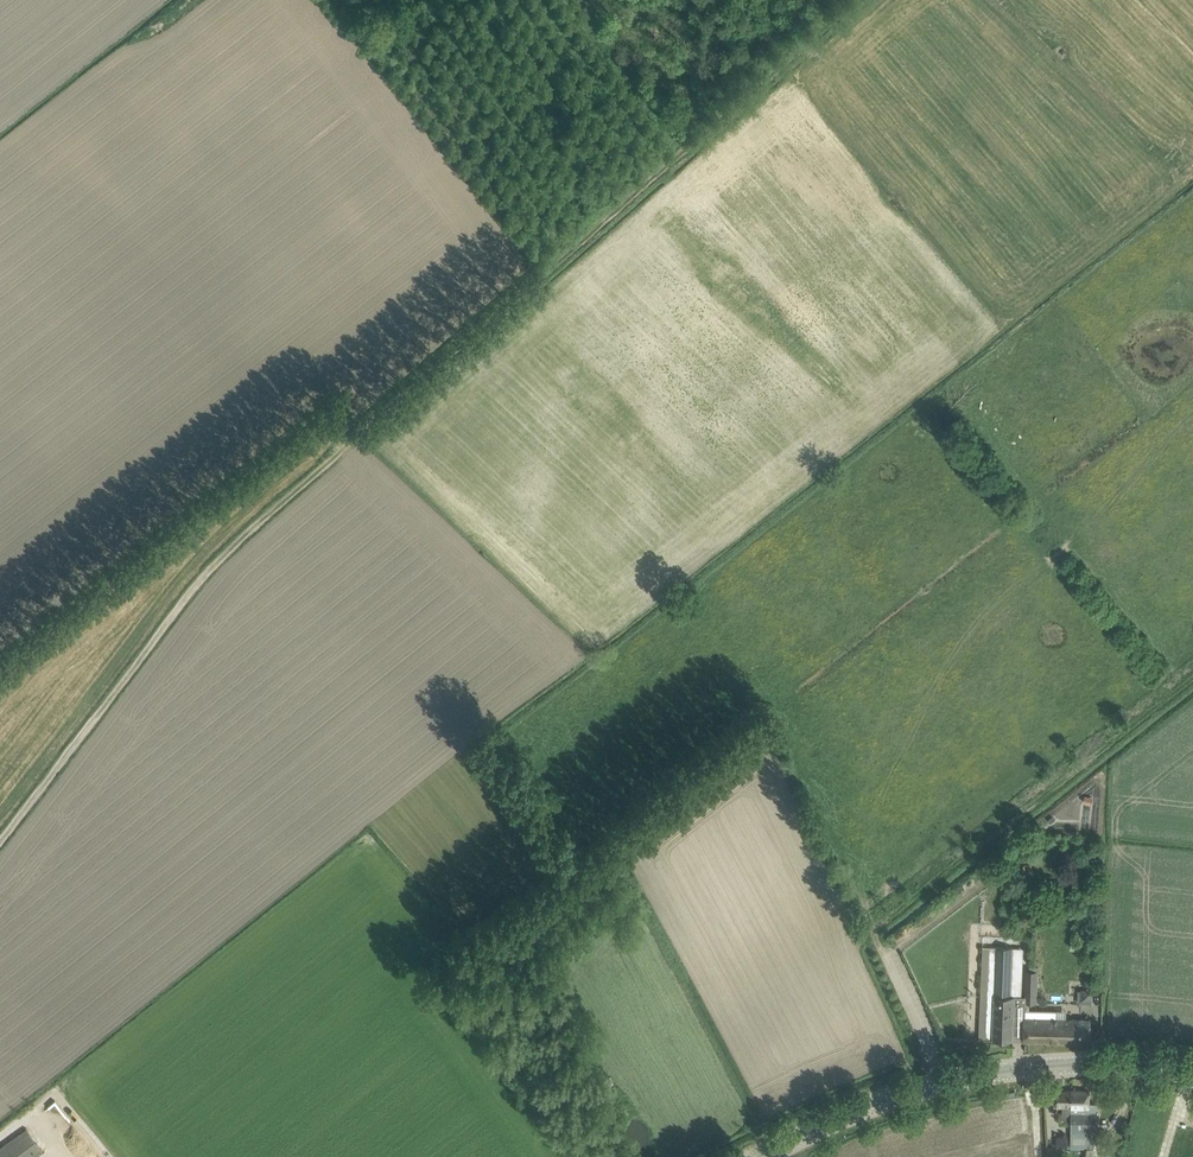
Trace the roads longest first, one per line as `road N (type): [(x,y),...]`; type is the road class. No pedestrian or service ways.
road 1 (tertiary): [(760,1156),(853,1111),(957,1079),(1100,1063),(1192,1070)]

